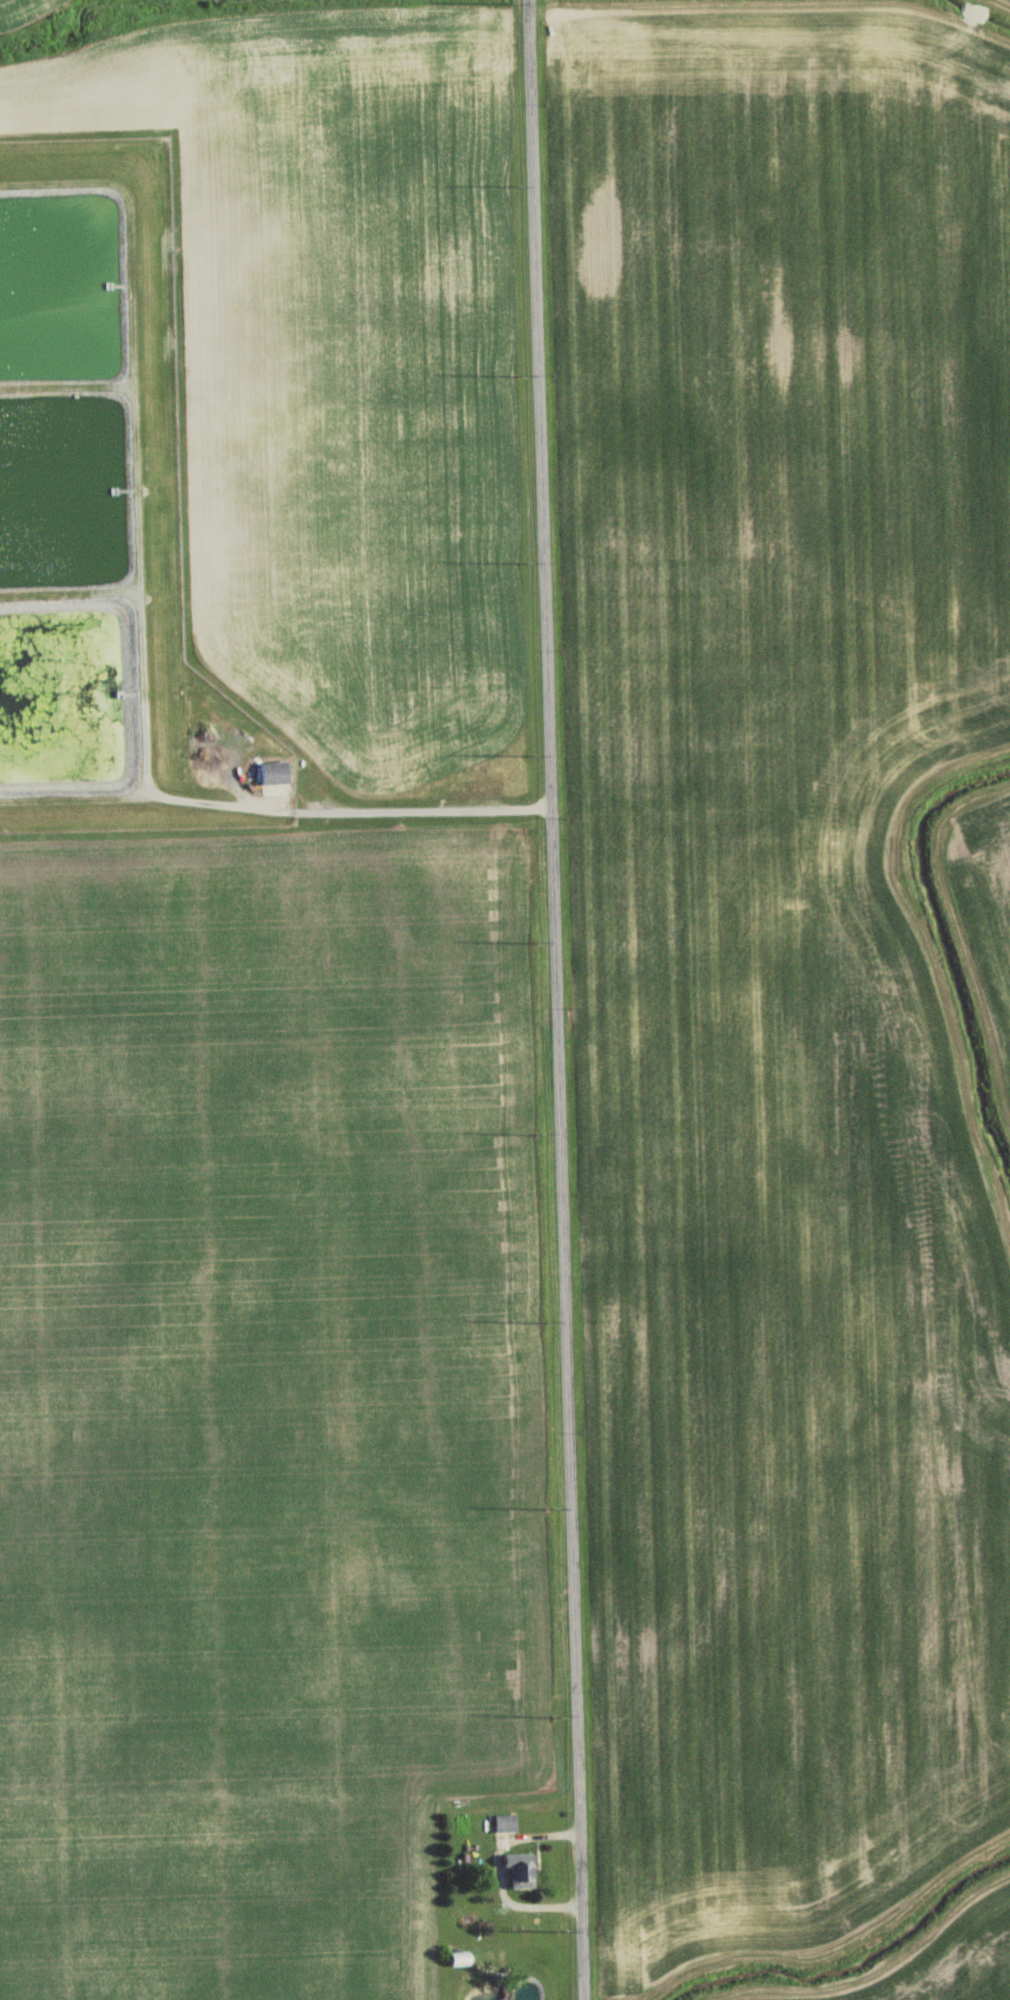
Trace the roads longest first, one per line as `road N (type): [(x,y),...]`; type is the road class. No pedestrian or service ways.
road 1 (tertiary): [(580,1999),(527,0)]

